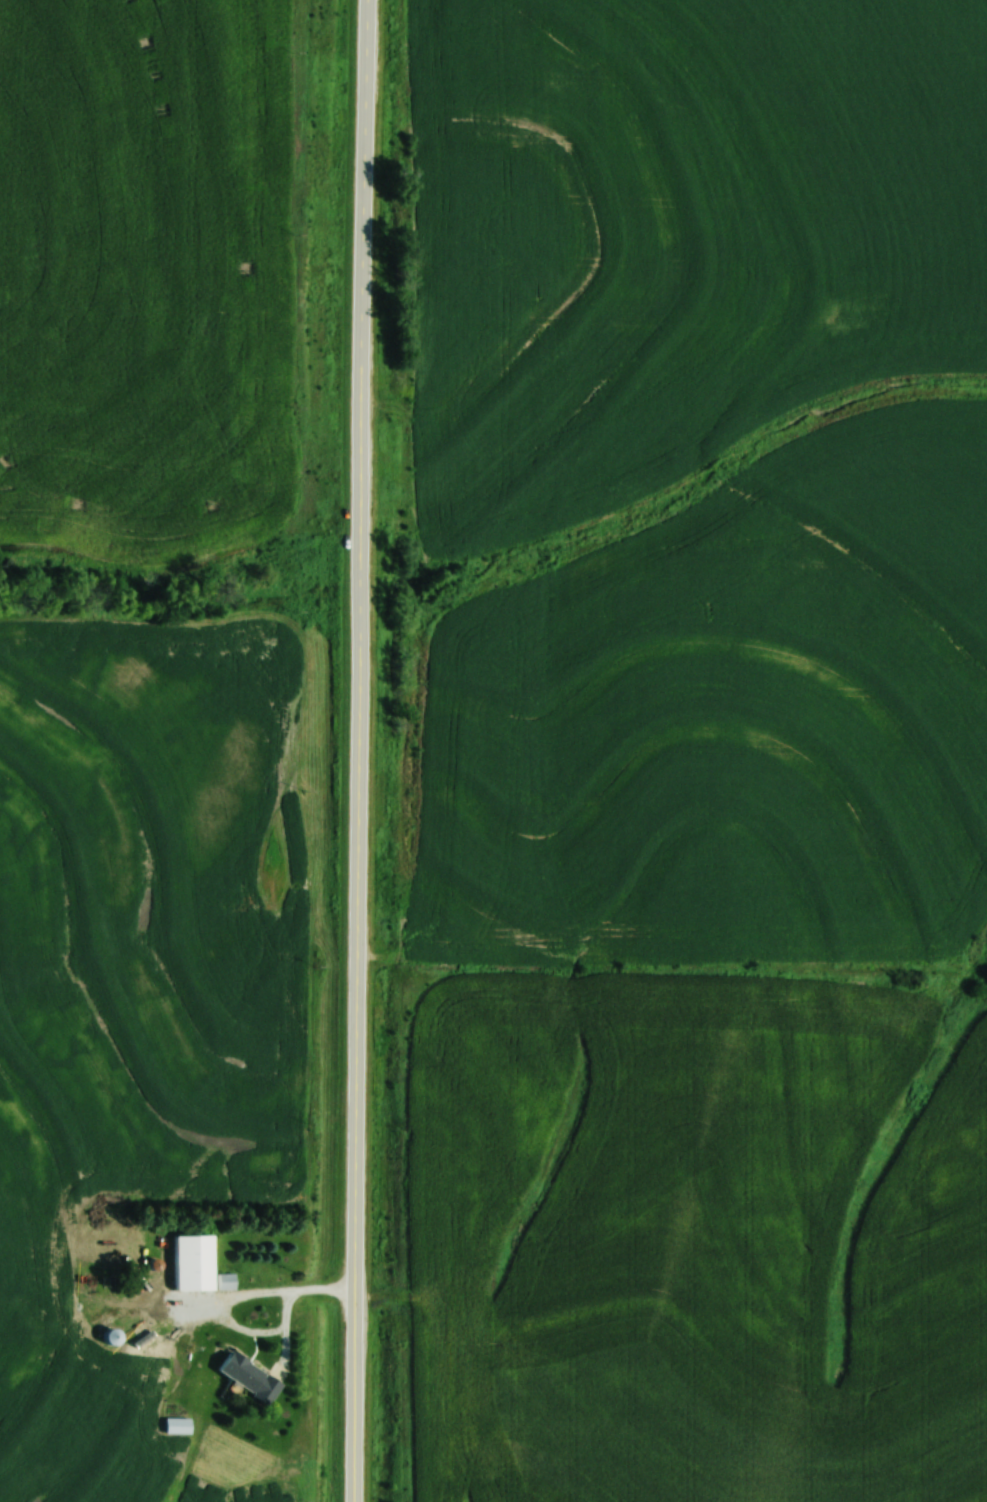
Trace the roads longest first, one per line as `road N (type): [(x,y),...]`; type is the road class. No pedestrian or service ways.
road 1 (secondary): [(367,0),(352,1501)]

